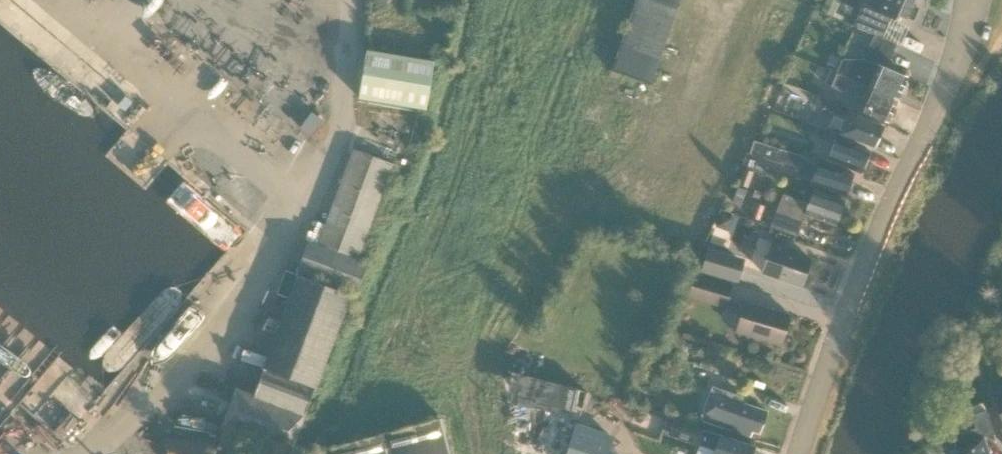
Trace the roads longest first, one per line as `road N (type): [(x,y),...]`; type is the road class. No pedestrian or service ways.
road 1 (residential): [(797,453),(972,0)]

